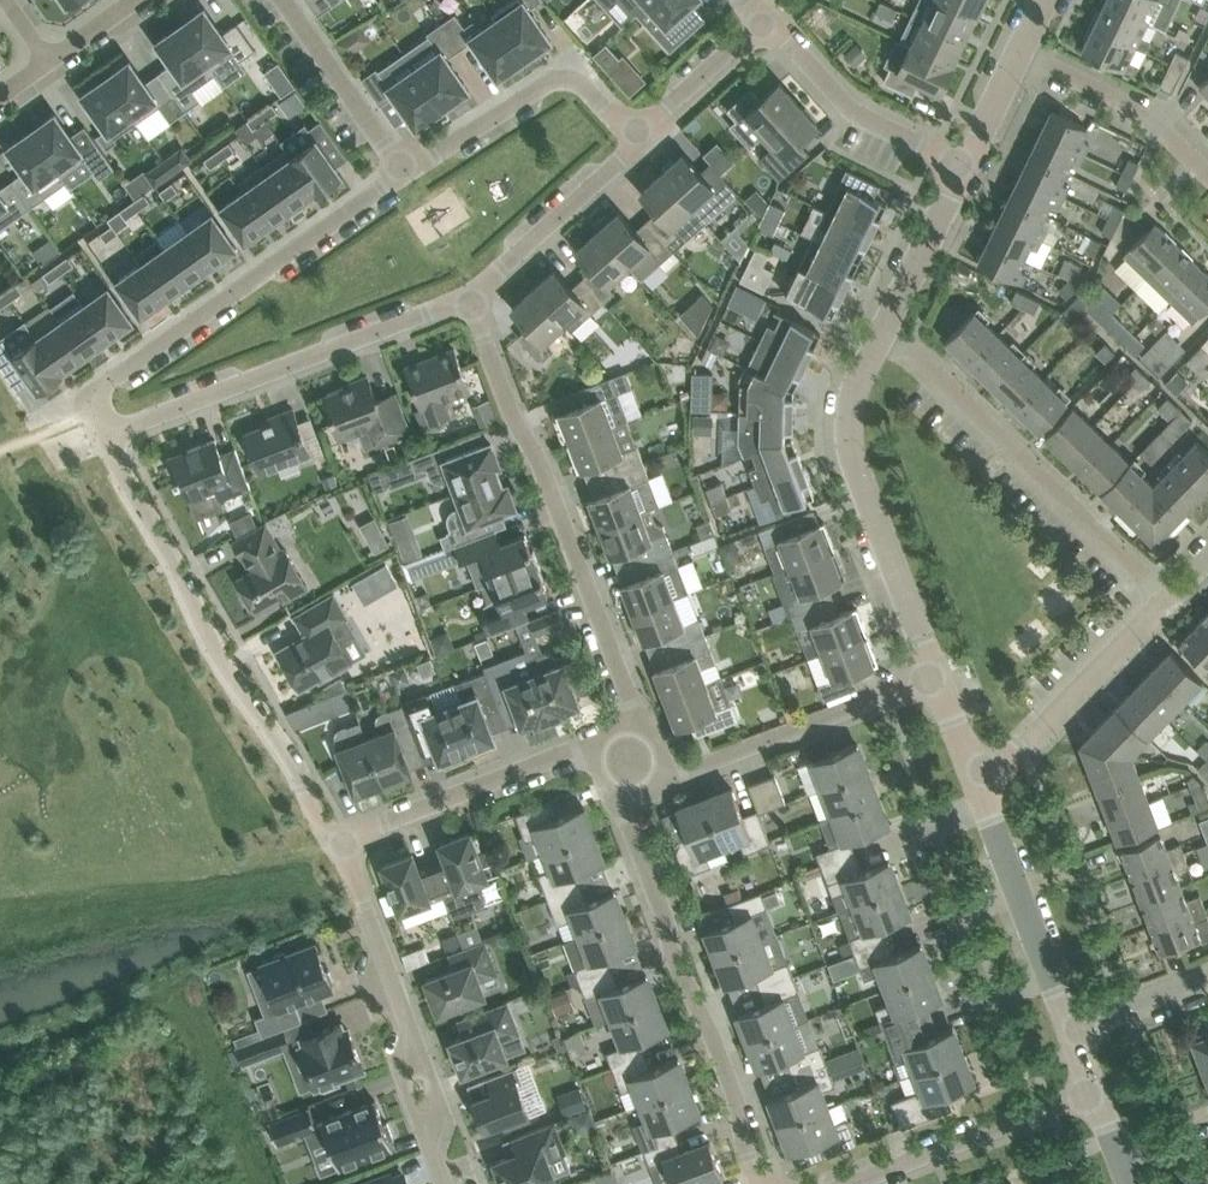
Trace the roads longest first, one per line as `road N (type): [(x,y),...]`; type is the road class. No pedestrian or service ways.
road 1 (residential): [(630,759),(632,697),(469,297)]
road 2 (residential): [(342,845),(316,818),(295,766),(222,658),(177,560),(102,434)]
road 3 (residential): [(763,1183),(629,822),(630,759)]
road 4 (residential): [(102,434),(105,383),(408,172)]
road 5 (residential): [(1161,608),(970,405),(876,341)]
road 6 (residential): [(102,434),(469,297)]
road 7 (residential): [(447,1183),(428,1136),(414,1036),(342,845)]
road 8 (residential): [(937,676),(860,475),(857,395),(876,341)]
road 9 (residential): [(630,759),(689,769),(937,676)]
road 10 (residential): [(342,845),(572,750),(630,759)]
road 11 (residential): [(408,172),(563,78),(585,85),(641,130)]
road 12 (residential): [(1097,1091),(843,1183)]
road 13 (residential): [(1072,1027),(980,788)]
road 14 (residential): [(1161,608),(980,788)]
road 15 (residential): [(958,162),(852,110),(763,14)]
road 16 (residential): [(469,297),(623,158),(641,130)]
road 17 (residential): [(1207,173),(1120,96),(1022,49)]
road 18 (residential): [(408,172),(287,0)]
road 19 (residential): [(876,341),(958,162)]
road 20 (residential): [(641,130),(763,14)]
road 21 (residential): [(1072,1027),(1207,976)]
road 22 (residential): [(958,162),(1022,49)]
road 23 (residential): [(980,788),(937,676)]

